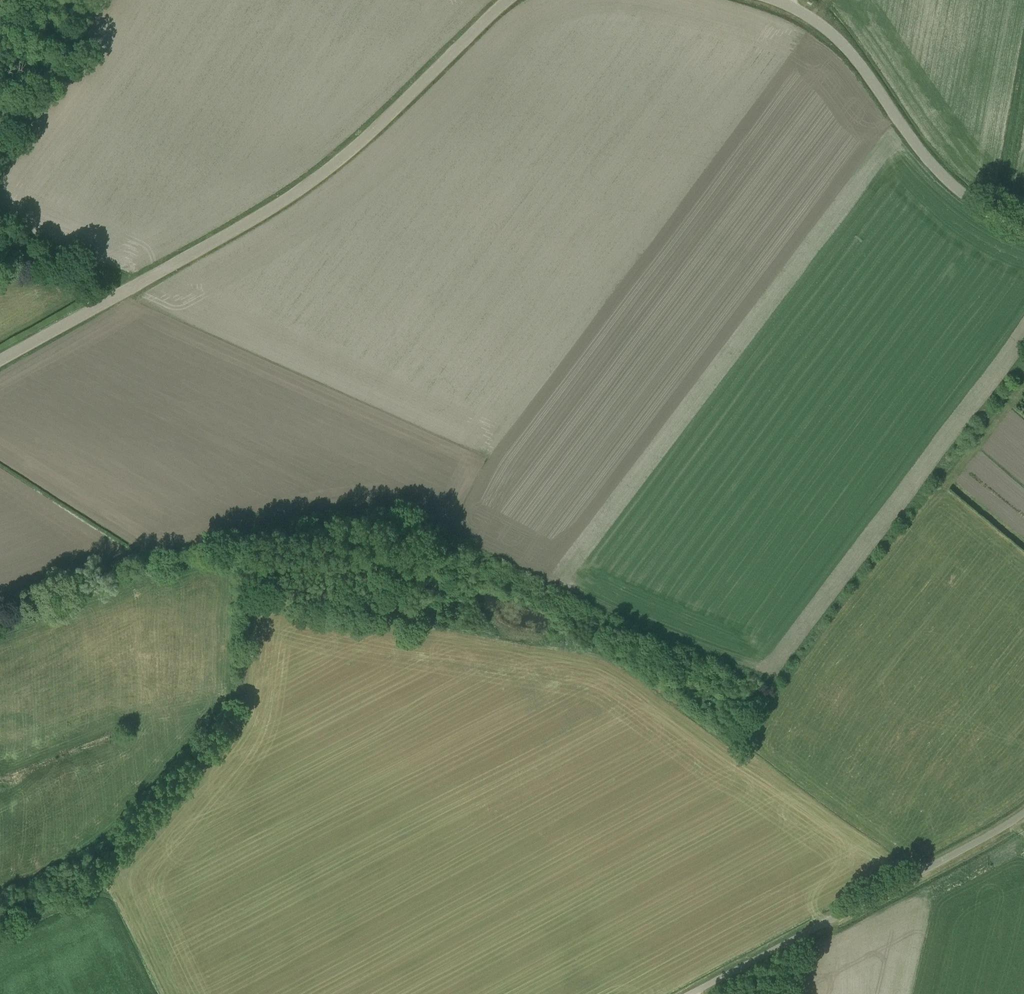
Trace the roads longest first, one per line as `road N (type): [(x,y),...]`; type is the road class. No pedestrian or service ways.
road 1 (tertiary): [(509,0),(319,178),(0,362)]
road 2 (unclassified): [(691,993),(1023,816)]
road 3 (tertiary): [(772,0),(848,51),(952,185),(1023,231)]

